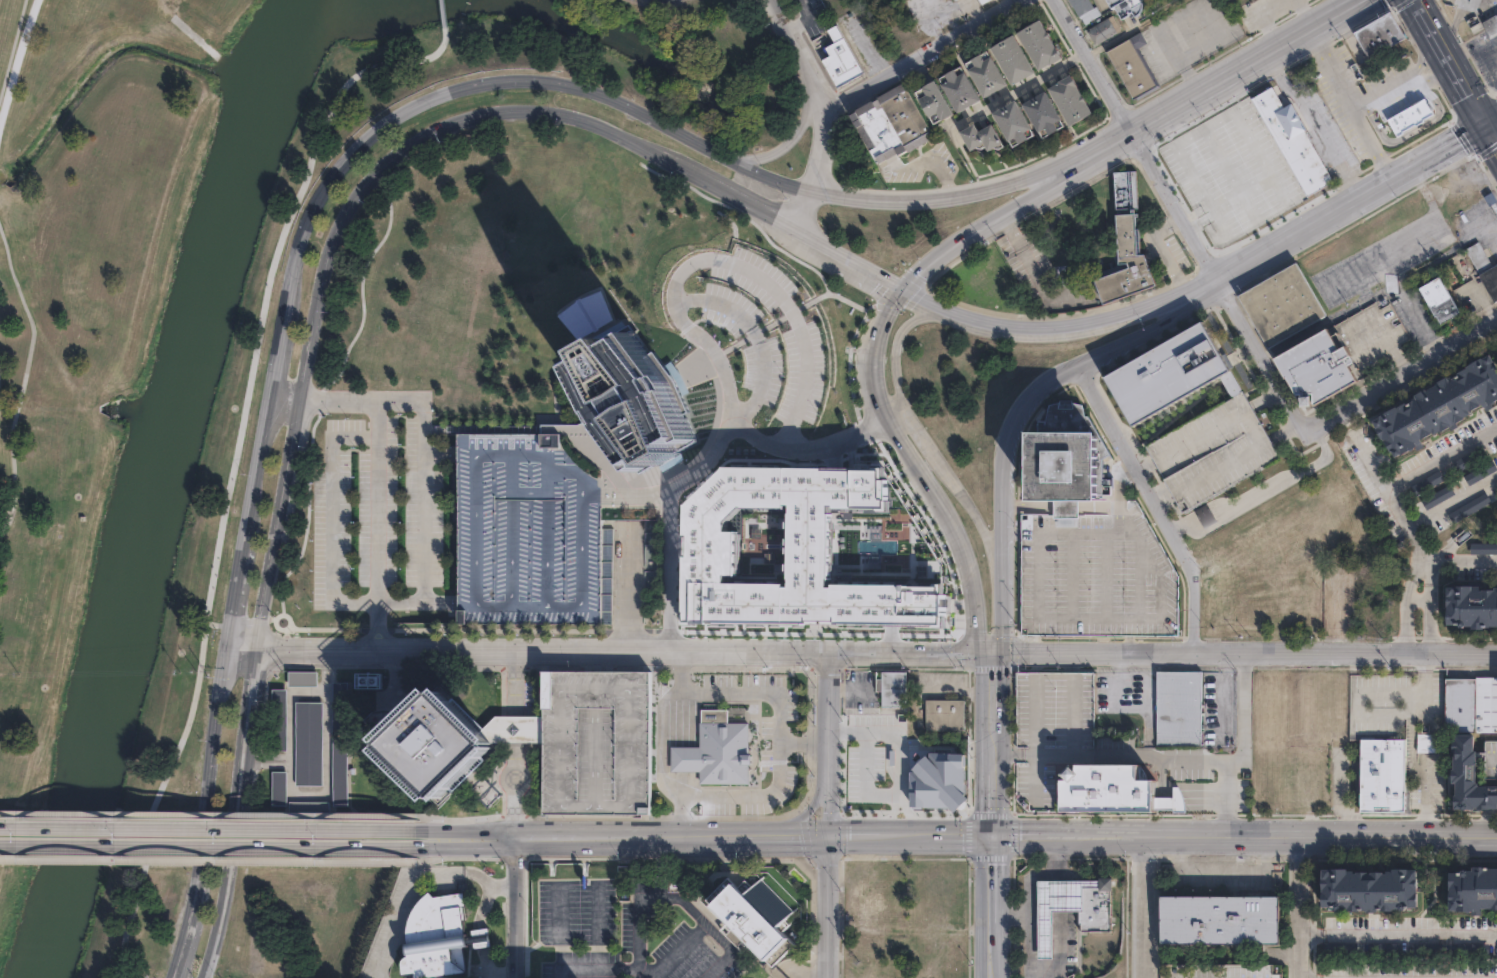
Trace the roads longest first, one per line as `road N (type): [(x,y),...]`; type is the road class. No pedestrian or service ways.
road 1 (secondary): [(1085,157),(972,194),(880,203),(792,189),(559,87),(470,89),(411,110),(349,154),(299,239),(243,548)]
road 2 (secondary): [(257,648),(324,257),(368,180),(414,142),(514,113),(586,125),(712,187)]
road 3 (secondary): [(995,654),(226,648)]
road 4 (secondary): [(1496,654),(995,654)]
road 5 (secondary): [(426,830),(0,827)]
road 6 (secondary): [(0,845),(426,848)]
road 7 (residential): [(1496,320),(1306,431),(1215,278)]
road 8 (secondary): [(1496,837),(1142,835)]
road 9 (secondary): [(1003,585),(985,533),(907,415),(894,374),(894,342),(904,327),(955,313)]
road 10 (secondary): [(226,648),(194,895),(171,977)]
road 11 (secondary): [(203,977),(222,907),(257,648)]
road 12 (residential): [(828,651),(827,977)]
road 13 (residential): [(1215,278),(1053,0)]
road 14 (secondary): [(1005,506),(1007,447),(1026,400),(1179,314),(1197,287)]
road 15 (residential): [(1081,365),(1194,581),(1196,654)]
road 16 (secondary): [(1359,0),(1085,157)]
road 17 (secondary): [(830,836),(516,838)]
road 18 (secondary): [(904,290),(983,320),(1058,327),(1109,319),(1197,287)]
road 19 (residential): [(795,228),(813,194),(823,104),(770,0)]
road 20 (residential): [(728,424),(672,494),(674,650)]
road 21 (secondary): [(1085,157),(1066,179),(943,253),(904,290)]
road 22 (residential): [(1013,0),(823,104)]
road 23 (secondary): [(918,475),(951,527),(995,654)]
road 24 (residential): [(907,415),(841,445),(807,450),(778,448),(728,424)]
road 25 (secondary): [(995,654),(997,835)]
road 26 (secondary): [(1197,287),(1353,198)]
road 27 (secondary): [(997,835),(830,836)]
road 28 (secondary): [(1353,198),(1483,124)]
road 29 (secondary): [(995,654),(1003,626),(1005,506)]
road 30 (secondary): [(1142,835),(997,835)]
road 31 (primary): [(1483,124),(1413,0)]
road 32 (secondary): [(997,835),(995,977)]
road 33 (residential): [(1142,835),(1143,977)]
road 34 (residential): [(1301,836),(1301,977)]
road 35 (residential): [(516,838),(514,977)]
road 36 (secondary): [(795,228),(904,290)]

